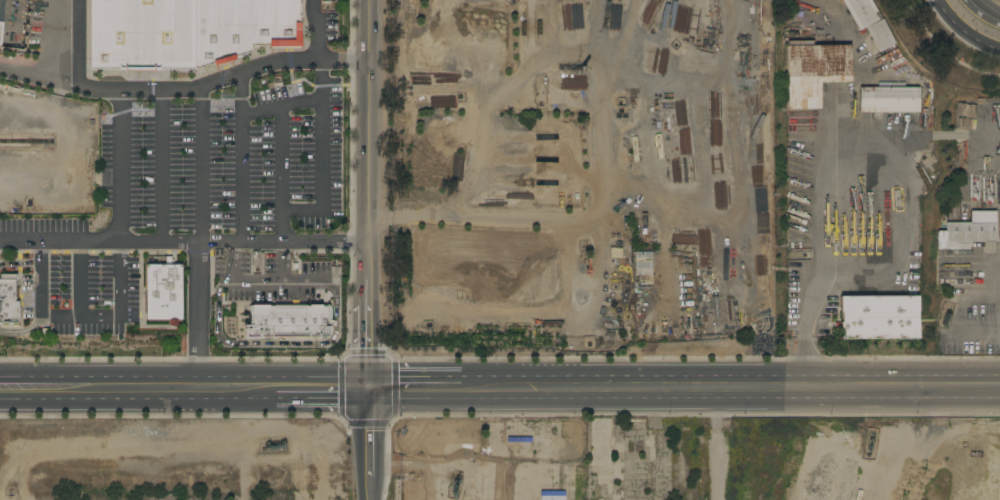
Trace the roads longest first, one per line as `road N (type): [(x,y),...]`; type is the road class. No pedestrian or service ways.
road 1 (secondary): [(369,402),(999,402)]
road 2 (secondary): [(772,377),(369,375)]
road 3 (residential): [(369,375),(370,0)]
road 4 (secondary): [(369,375),(0,378)]
road 5 (secondary): [(0,403),(369,402)]
road 6 (secondary): [(999,377),(772,377)]

